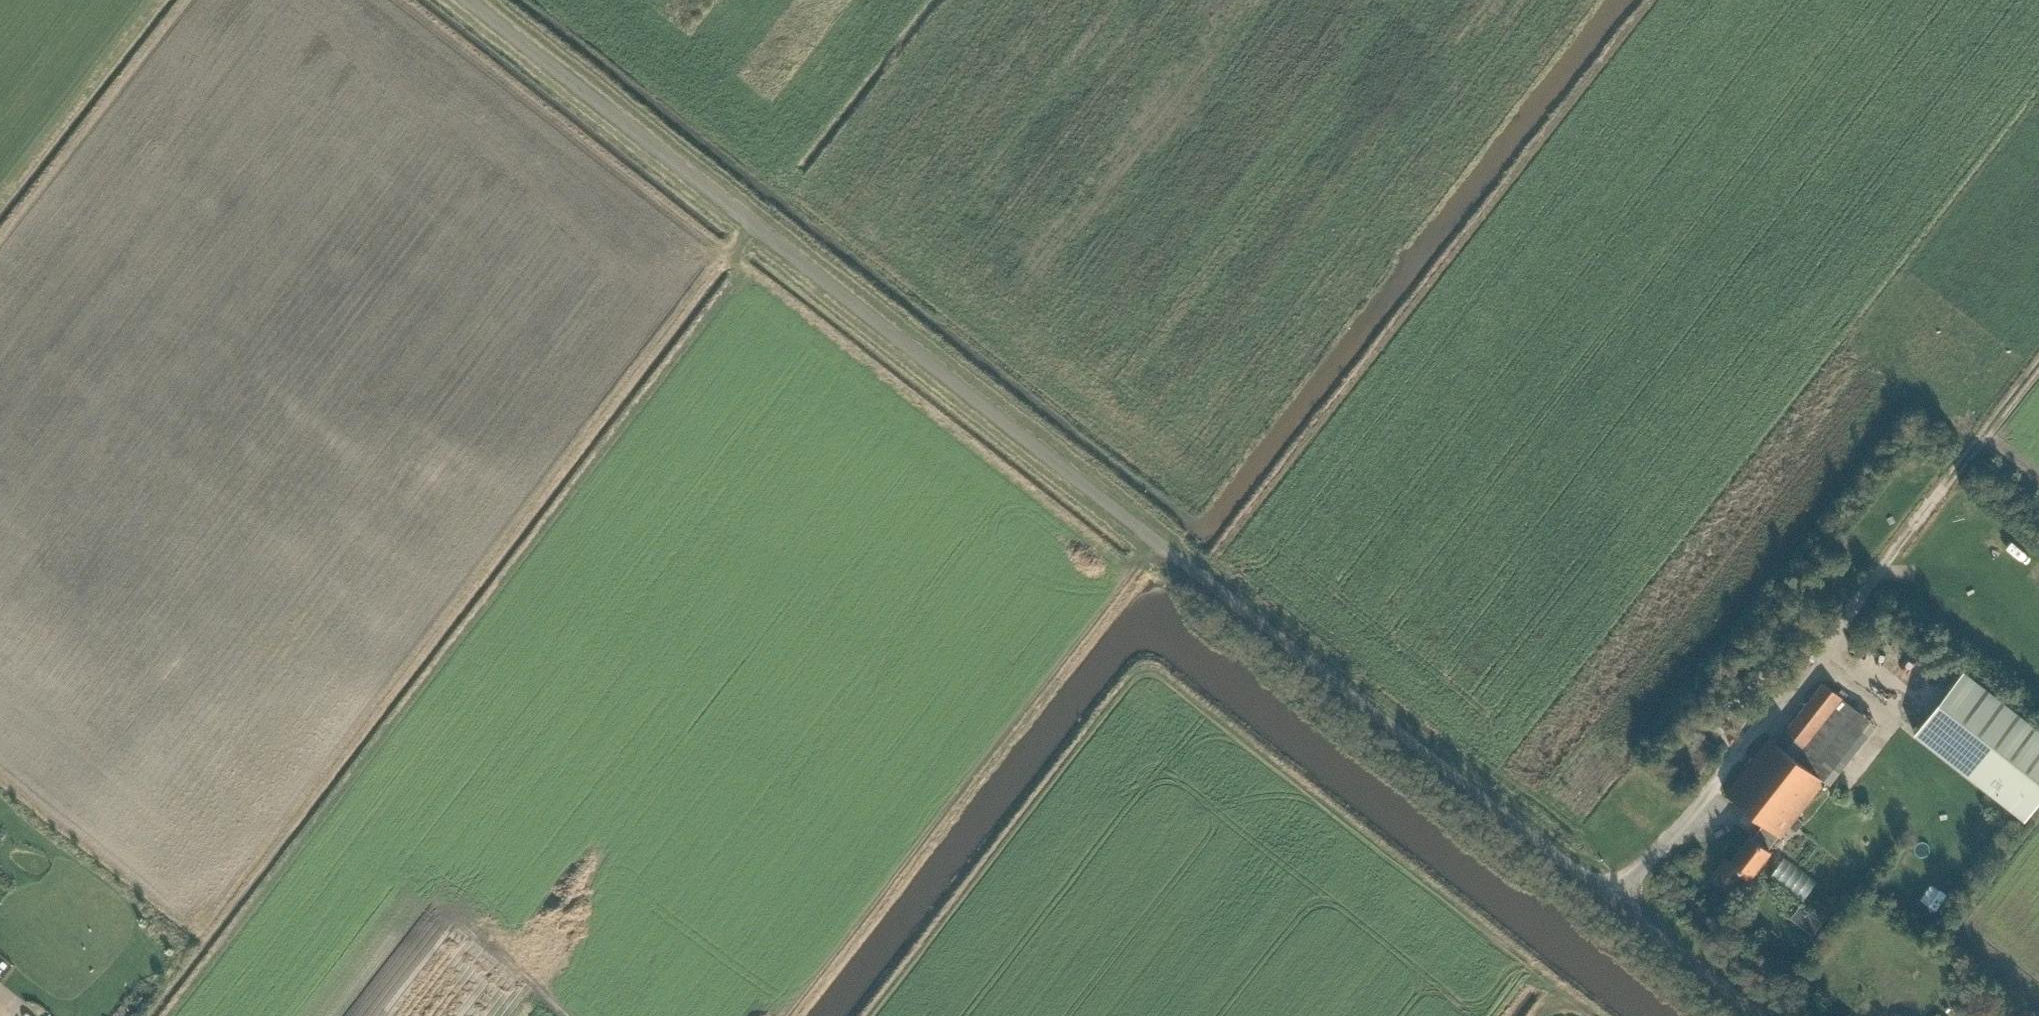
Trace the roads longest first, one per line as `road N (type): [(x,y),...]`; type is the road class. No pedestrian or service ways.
road 1 (unclassified): [(1756,1015),(466,0)]
road 2 (track): [(1875,577),(2038,368)]

